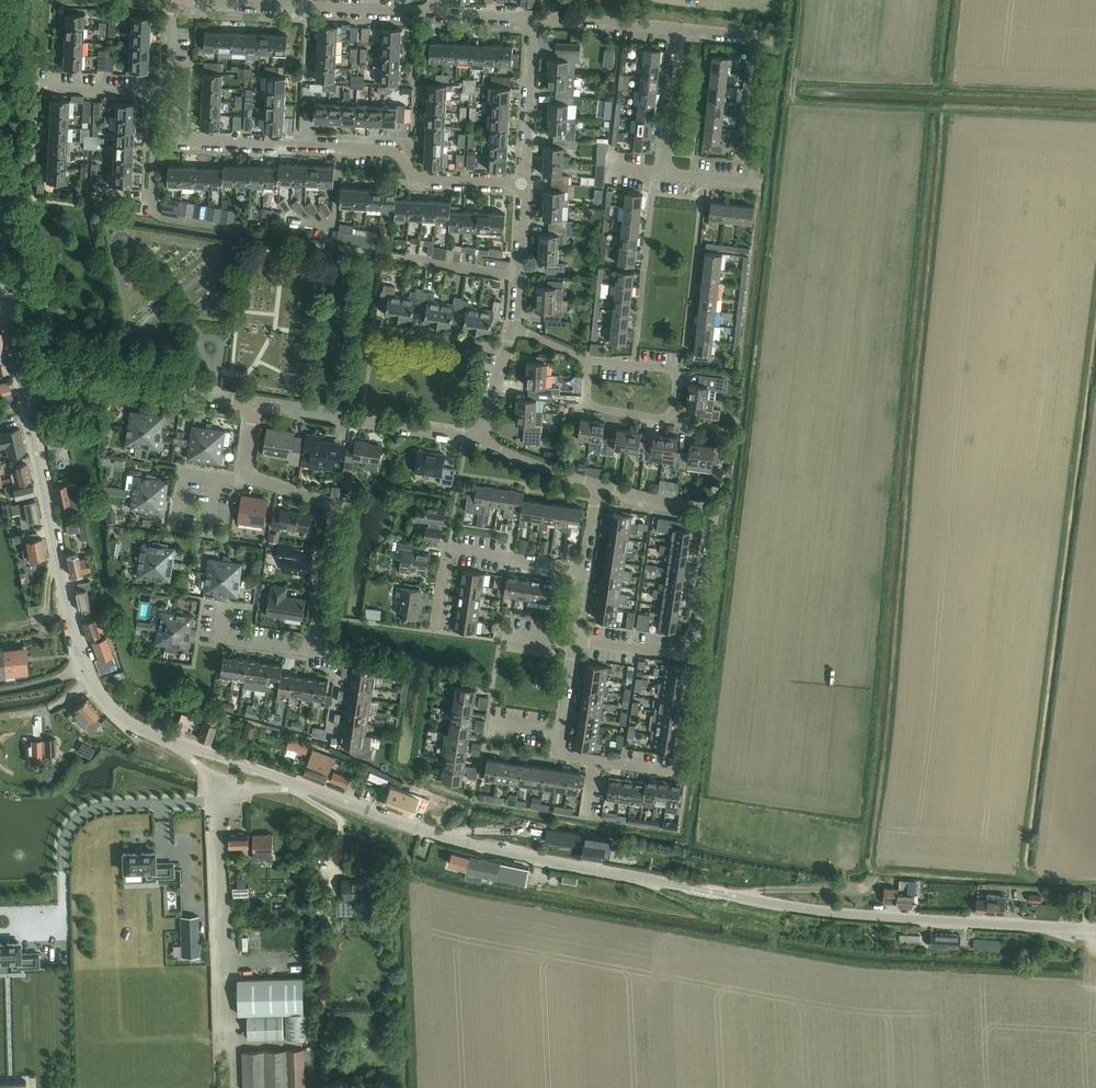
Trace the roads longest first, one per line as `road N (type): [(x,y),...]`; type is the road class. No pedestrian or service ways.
road 1 (tertiary): [(1095,929),(824,911),(520,856),(436,834),(139,728),(107,703),(83,660),(23,391)]
road 2 (residential): [(256,408),(248,478),(336,509),(314,650),(220,637),(224,607)]
road 3 (residential): [(597,484),(715,510),(691,651),(684,657),(575,641)]
road 4 (residential): [(526,185),(419,179),(395,152),(188,141)]
road 5 (residential): [(23,391),(68,387),(256,408)]
road 6 (residential): [(206,0),(437,12)]
road 7 (residential): [(256,408),(476,442)]
road 8 (residential): [(435,631),(449,548),(584,569)]
road 9 (residential): [(526,185),(538,17)]
road 10 (residential): [(661,177),(681,30)]
road 11 (track): [(741,897),(862,888),(879,872)]
road 12 (residential): [(684,775),(559,754),(562,737)]
road 13 (residential): [(672,421),(678,372),(589,361)]
road 14 (residential): [(672,421),(587,407),(589,361)]
road 15 (residential): [(476,442),(597,484)]
road 16 (residential): [(40,87),(167,94)]
road 17 (residential): [(555,16),(681,30)]
road 18 (residential): [(396,257),(521,277)]

